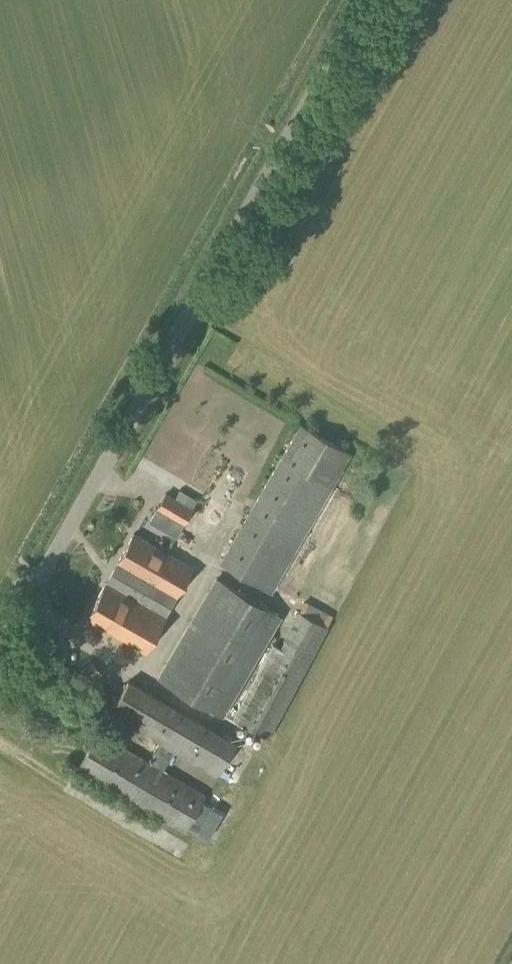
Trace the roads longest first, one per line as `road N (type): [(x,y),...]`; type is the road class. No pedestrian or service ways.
road 1 (unclassified): [(0,629),(350,0)]

